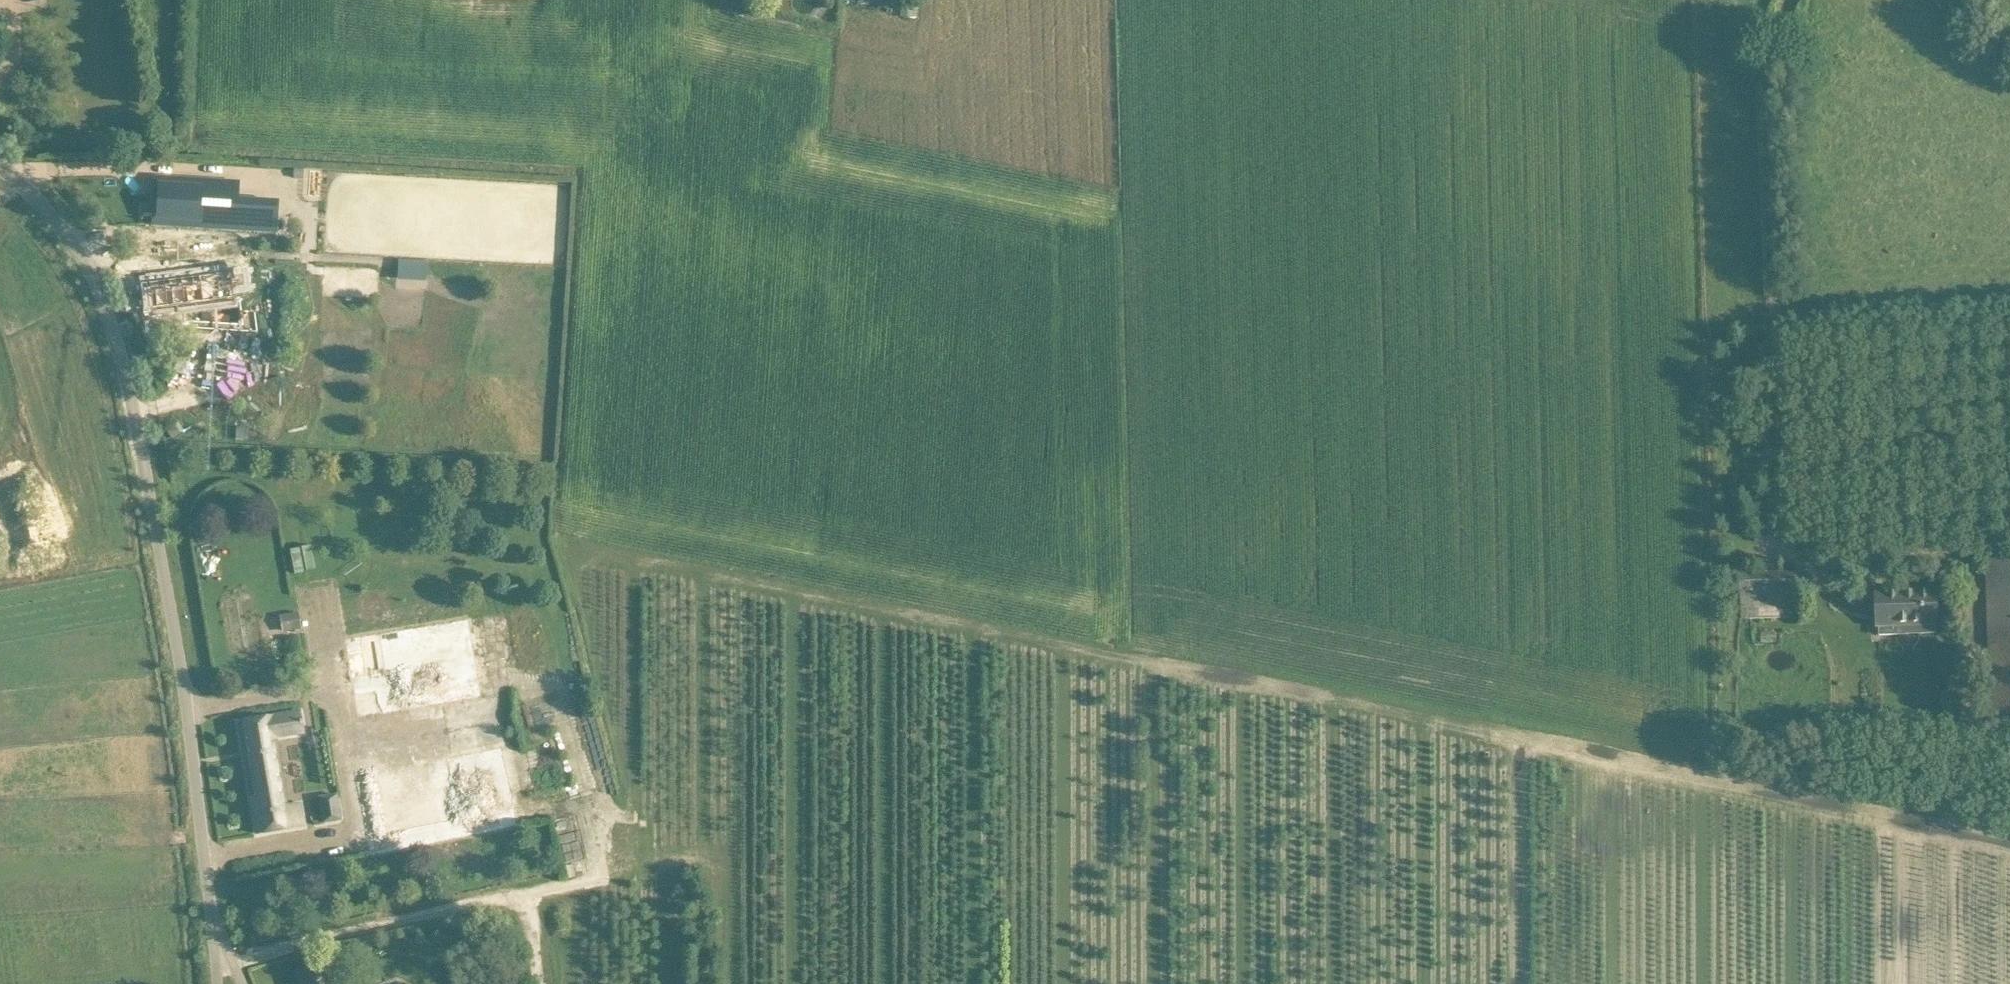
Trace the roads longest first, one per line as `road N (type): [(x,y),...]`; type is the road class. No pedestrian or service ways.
road 1 (unclassified): [(217,949),(121,346),(91,267),(0,172)]

